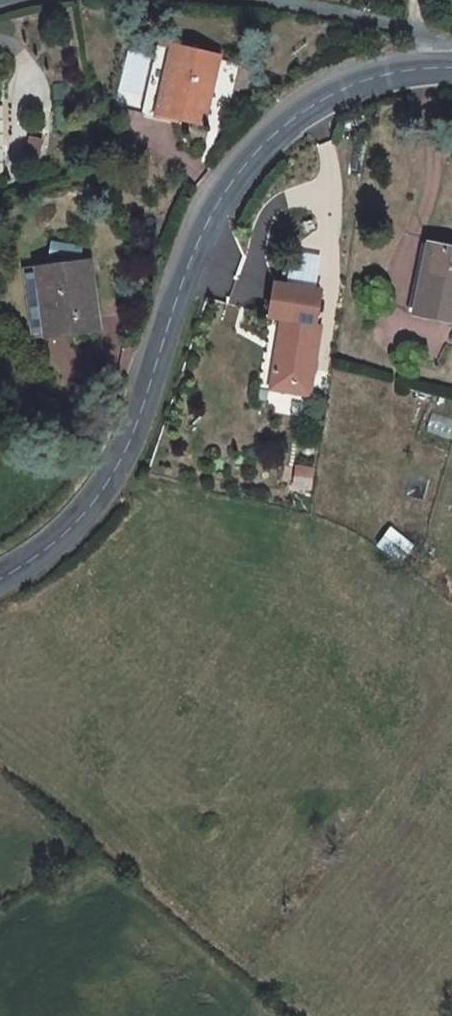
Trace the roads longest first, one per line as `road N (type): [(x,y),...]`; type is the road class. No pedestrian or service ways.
road 1 (tertiary): [(451,67),(356,83),(320,98),(260,146),(212,206),(139,418),(109,473),(70,526),(0,576)]
road 2 (residential): [(270,0),(402,25),(451,45)]

